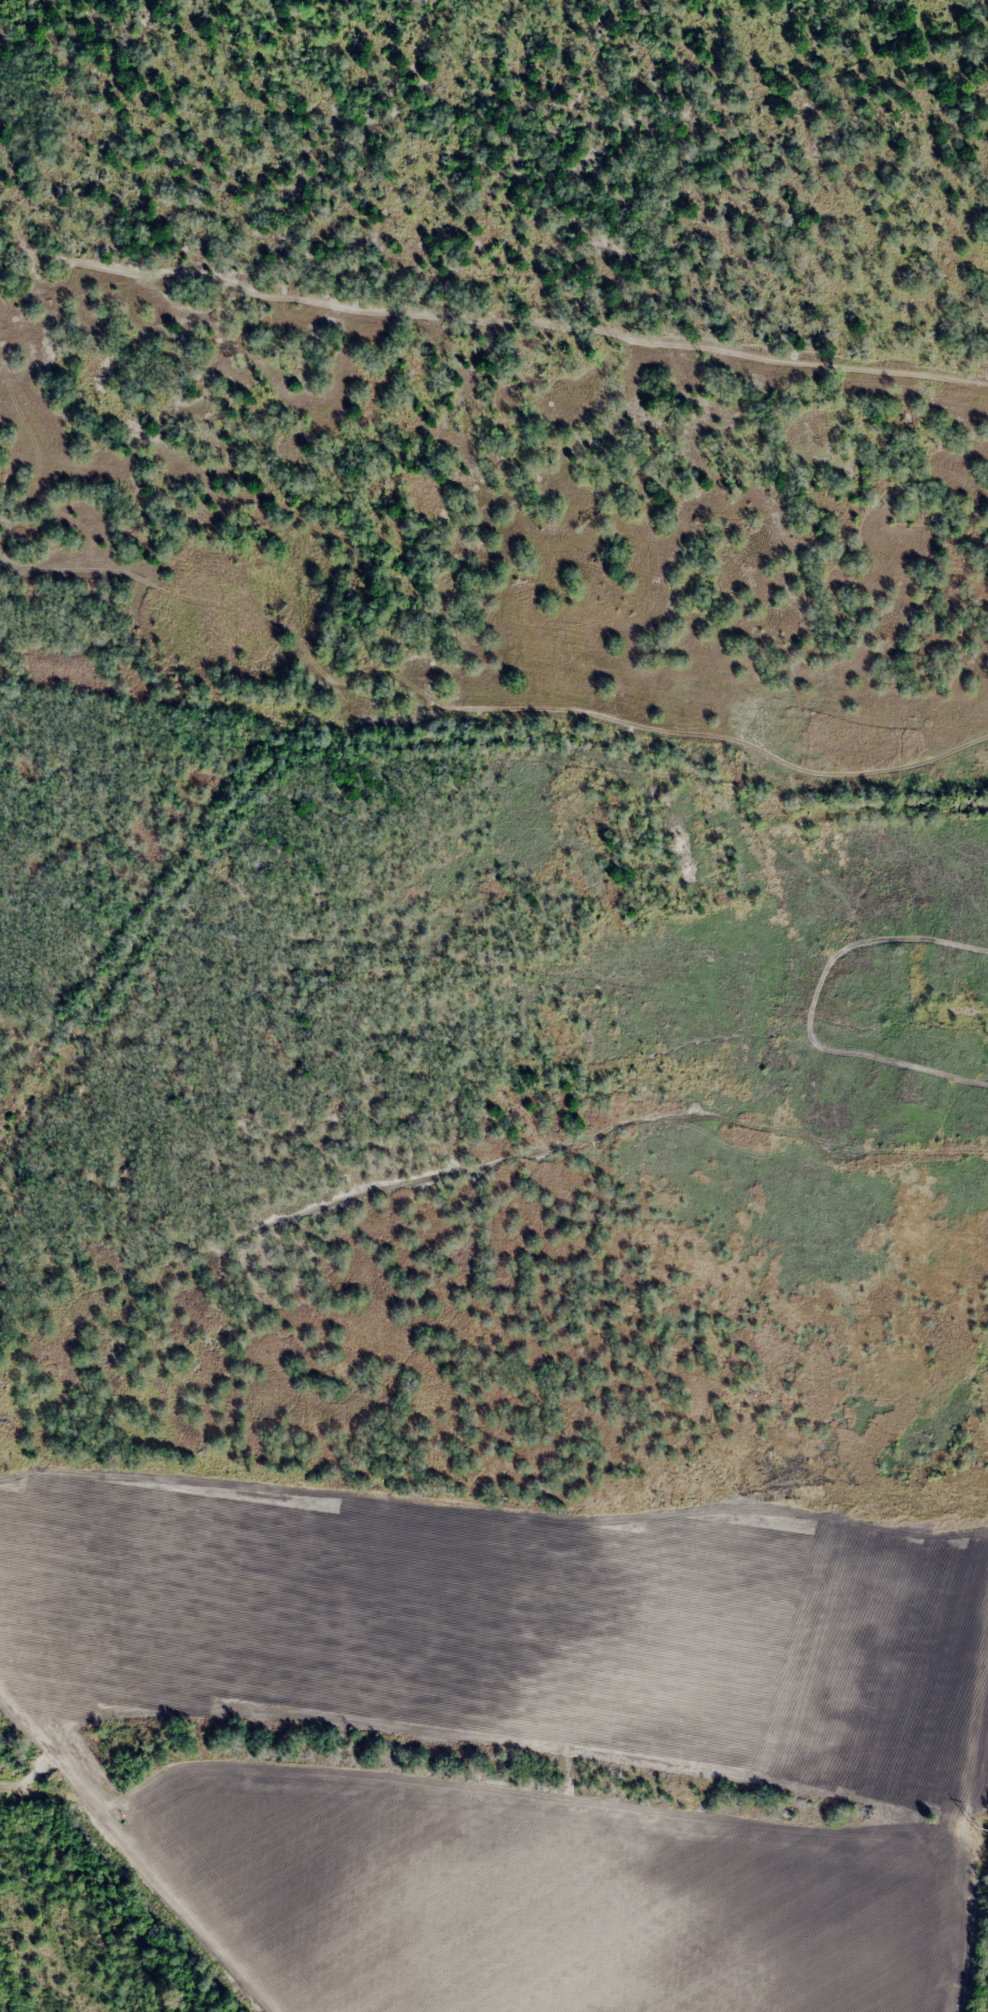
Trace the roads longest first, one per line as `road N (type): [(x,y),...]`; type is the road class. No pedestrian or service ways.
road 1 (track): [(0,1693),(238,1965),(292,2011)]

